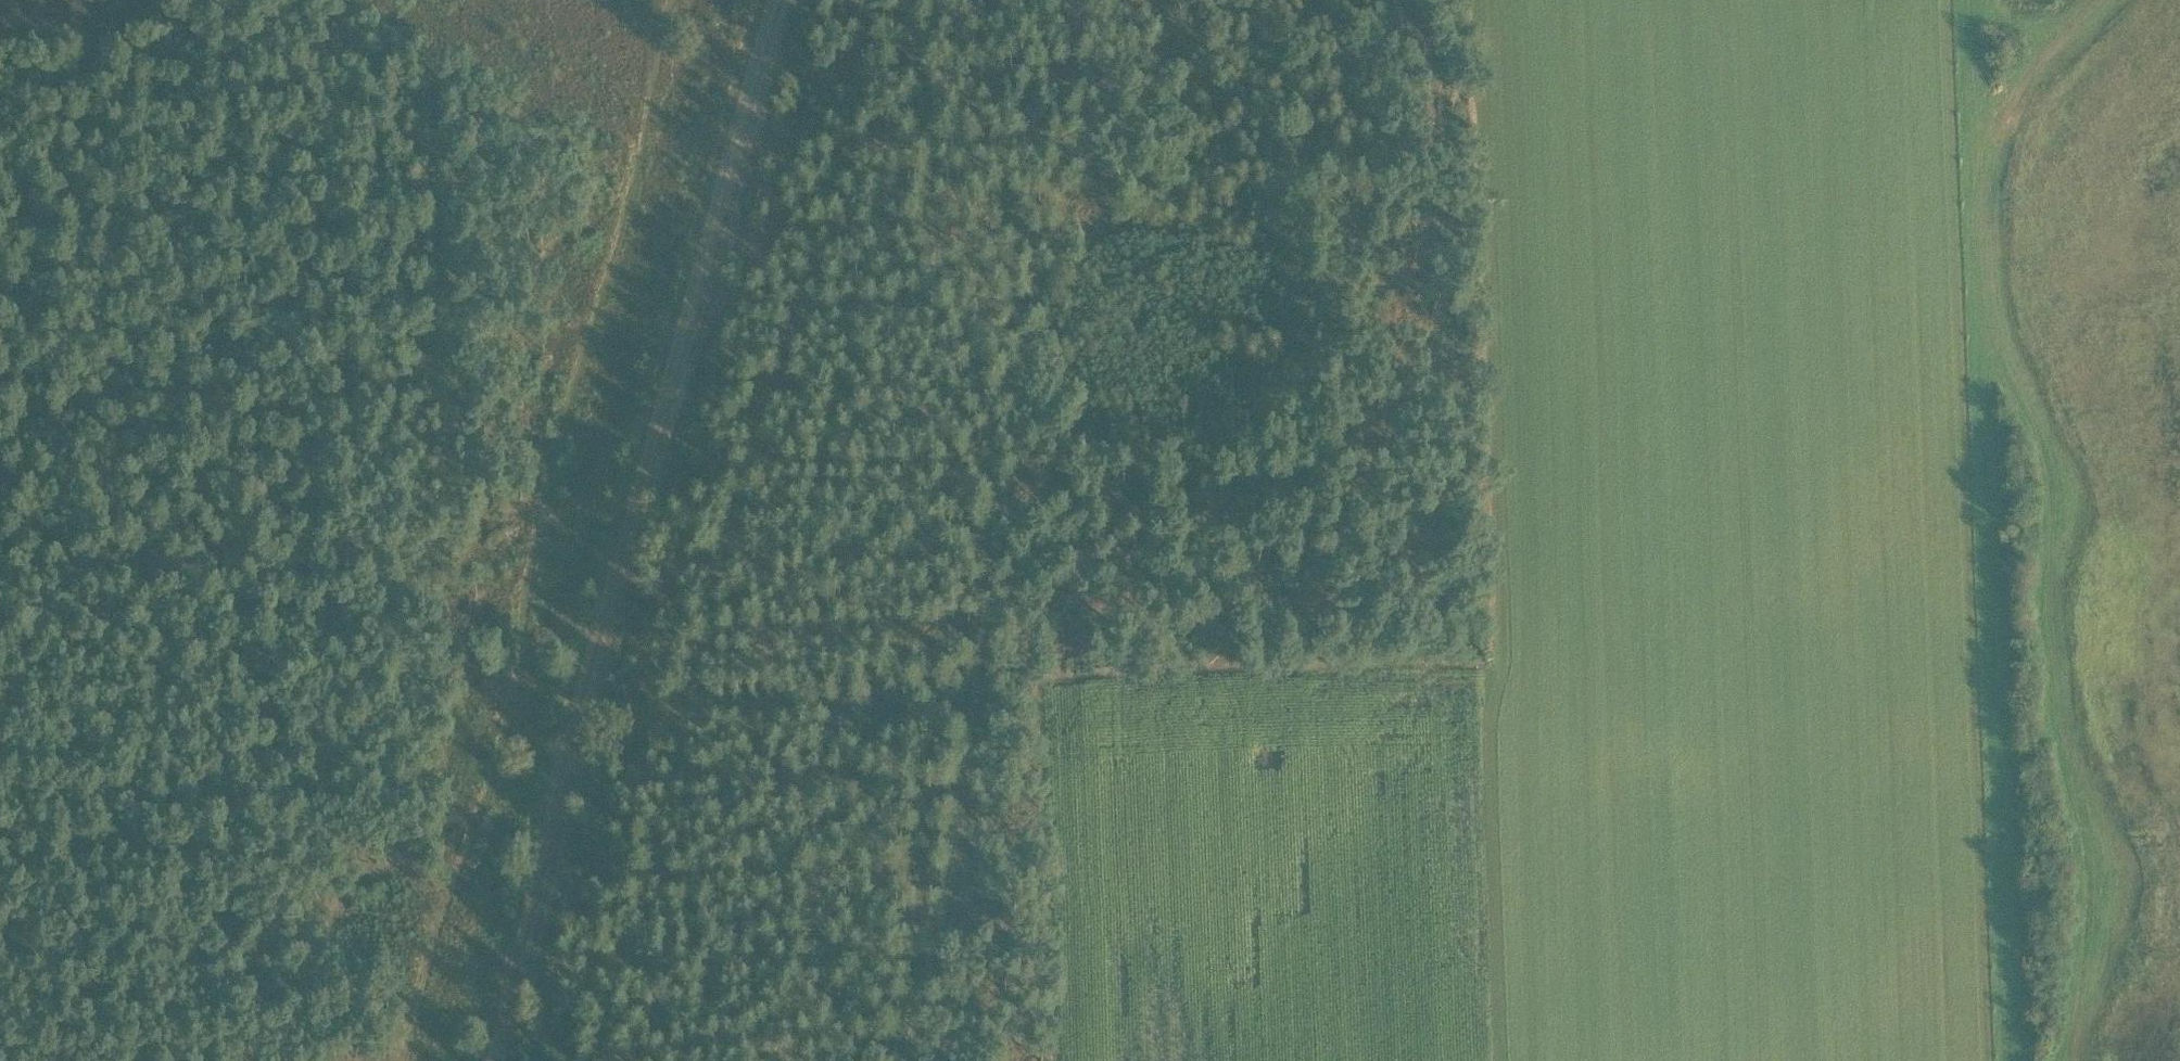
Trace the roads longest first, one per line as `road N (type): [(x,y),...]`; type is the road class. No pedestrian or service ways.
road 1 (track): [(782,0),(583,688),(486,1060)]

